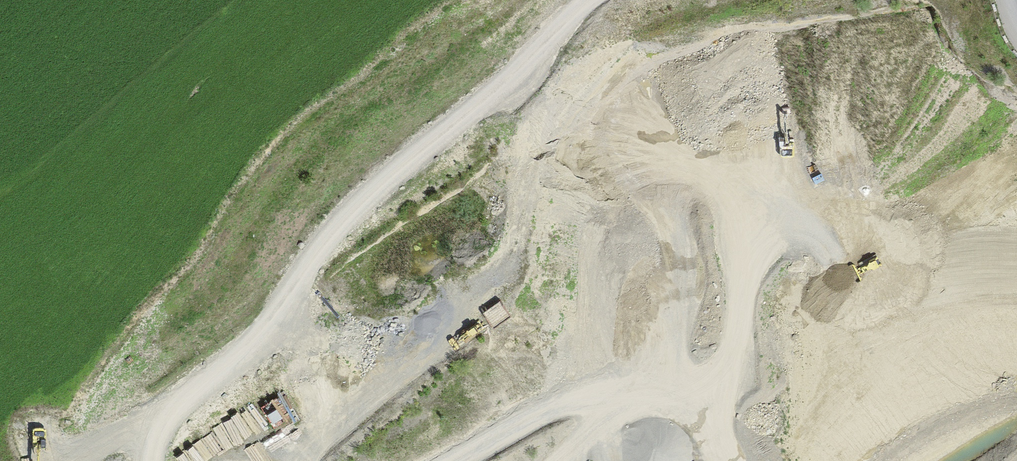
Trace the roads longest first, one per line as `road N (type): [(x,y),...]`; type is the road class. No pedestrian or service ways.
road 1 (track): [(582,0),(544,24),(522,84),(399,168),(340,225),(260,333),(173,408),(151,460)]
road 2 (track): [(455,460),(564,406),(618,396),(667,399),(710,460)]

